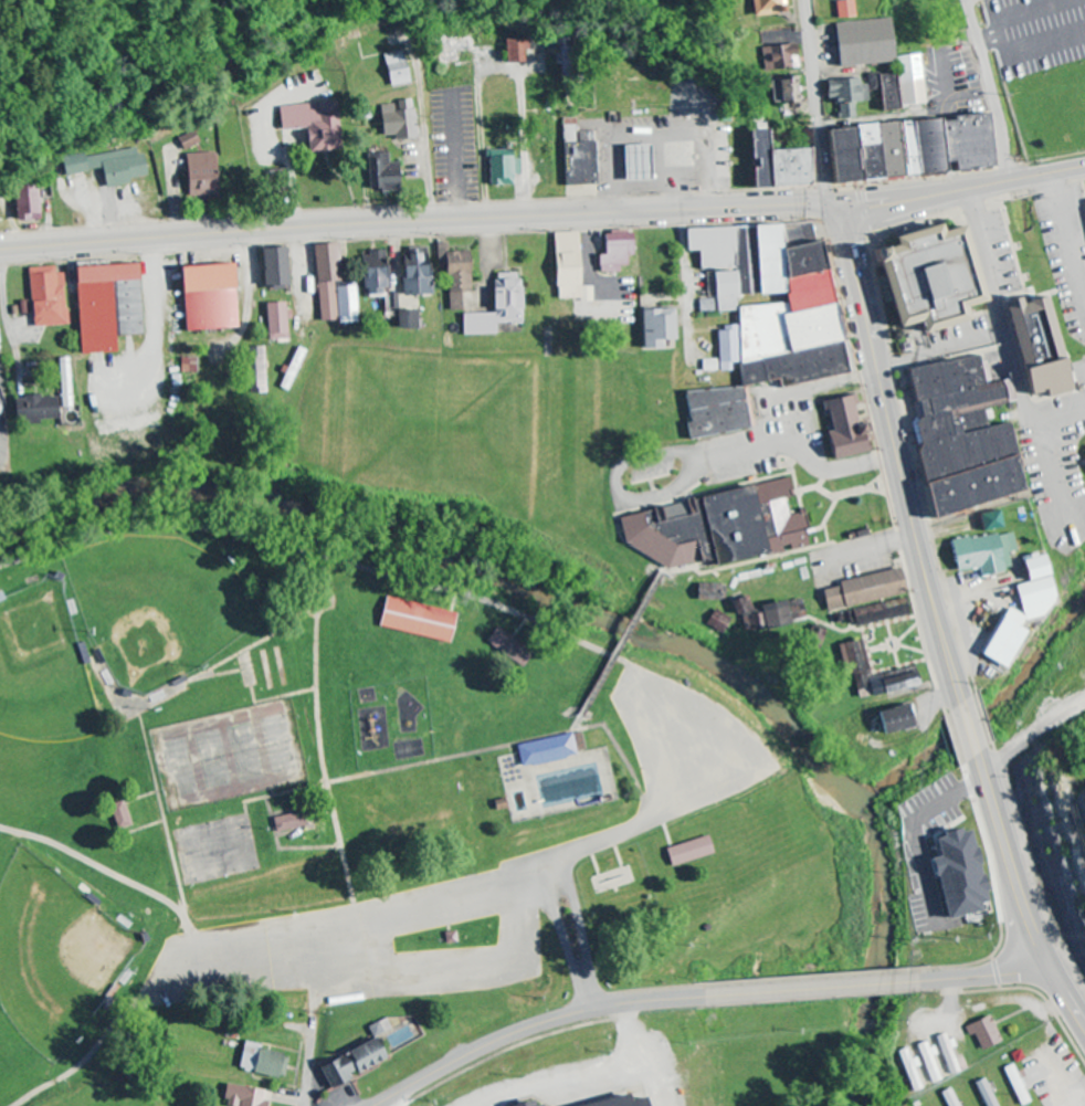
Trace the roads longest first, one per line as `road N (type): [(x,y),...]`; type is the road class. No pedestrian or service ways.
road 1 (primary): [(0,248),(671,210),(832,213)]
road 2 (tertiary): [(376,1105),(519,1033),(593,1011),(1053,973)]
road 3 (primary): [(962,705),(846,240),(832,213)]
road 4 (primary): [(1084,1024),(1036,939),(977,756)]
road 5 (secondary): [(832,213),(1084,166)]
road 6 (residential): [(832,213),(808,0)]
road 7 (residential): [(996,91),(946,107),(821,117)]
road 8 (residential): [(307,1105),(324,929)]
road 9 (residential): [(982,773),(1084,704)]

